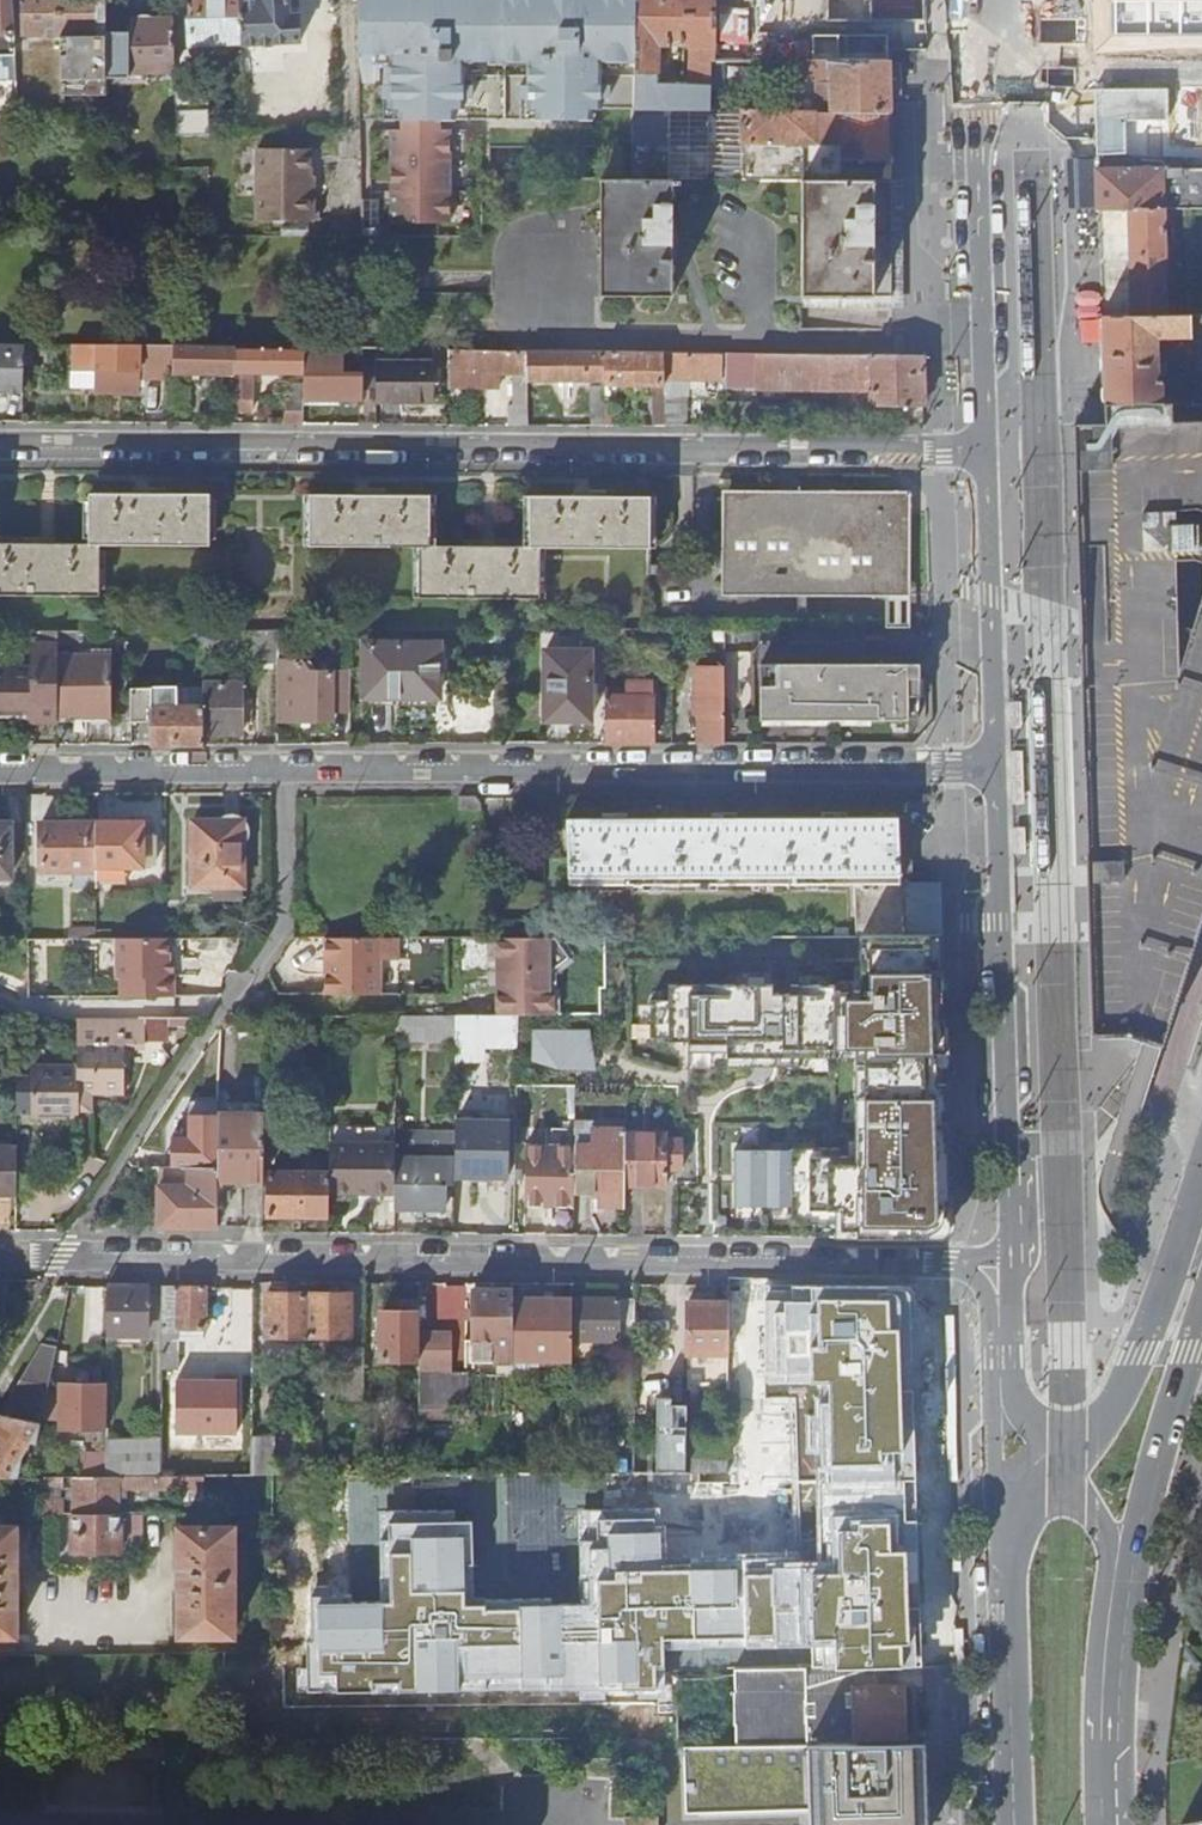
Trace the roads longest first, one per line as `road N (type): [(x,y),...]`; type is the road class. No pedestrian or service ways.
road 1 (residential): [(997,766),(0,770)]
road 2 (residential): [(0,434),(989,446)]
road 3 (residential): [(0,1255),(962,1264)]
road 4 (unclassified): [(1019,1261),(1008,1186),(997,766)]
road 5 (primary): [(1108,1761),(1118,1738),(1134,1550),(1201,1315)]
road 6 (unclassified): [(962,1264),(990,1312),(1006,1637)]
road 7 (unclassified): [(989,446),(982,106)]
road 8 (primary): [(1201,1175),(1113,1407),(1058,1459)]
road 9 (unclassified): [(989,446),(997,766)]
road 10 (unclassified): [(1108,1761),(1092,1718),(1106,1550),(1091,1507),(1058,1459)]
road 11 (unknown): [(997,0),(1048,41),(1201,41)]
road 12 (unclassified): [(1058,1459),(1018,1397),(1010,1312),(1019,1261)]
road 13 (primary): [(1058,1459),(1015,1535),(1006,1637)]
road 14 (primary): [(1006,1637),(1016,1824)]

